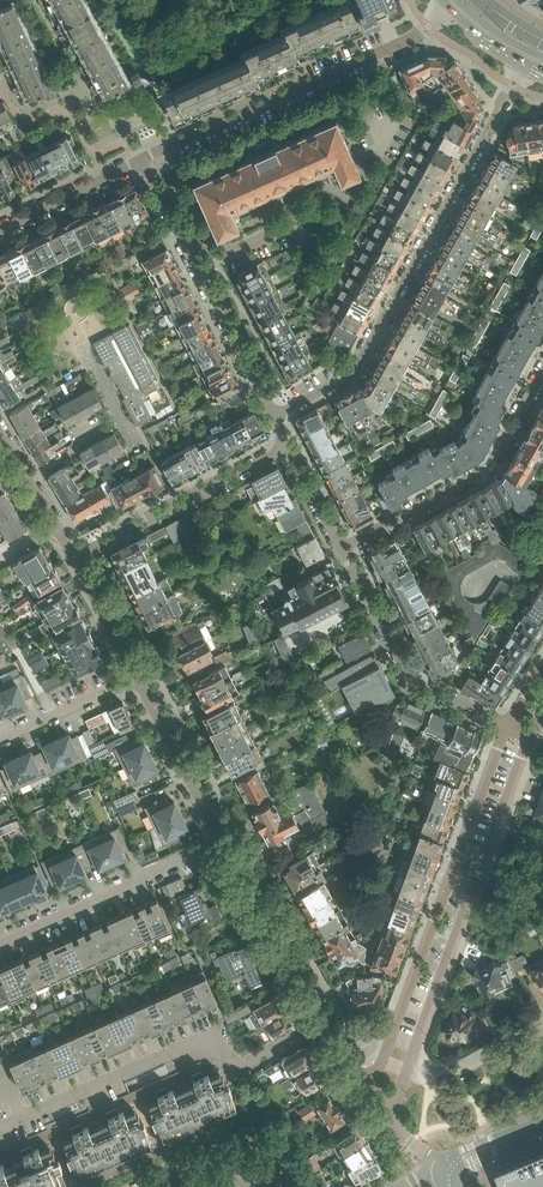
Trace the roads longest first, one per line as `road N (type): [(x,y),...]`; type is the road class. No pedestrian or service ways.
road 1 (residential): [(275,415),(356,367),(521,64)]
road 2 (residential): [(385,1114),(400,1093),(530,735)]
road 3 (residential): [(508,725),(390,1045),(365,1086)]
road 4 (residential): [(447,6),(413,35),(141,163)]
road 5 (residential): [(22,1119),(196,1044),(216,1045),(229,1064),(244,1067),(322,1019)]
road 6 (residential): [(275,415),(141,163)]
road 7 (residential): [(341,549),(487,466),(542,372)]
road 8 (residential): [(508,725),(407,682),(341,549)]
road 9 (residential): [(0,941),(221,841)]
road 10 (residential): [(75,558),(289,444)]
road 11 (residential): [(322,1019),(221,841)]
road 12 (residential): [(221,841),(136,679)]
road 13 (residential): [(141,163),(0,232)]
road 14 (residential): [(0,739),(136,679)]
road 15 (residential): [(136,679),(75,558)]

